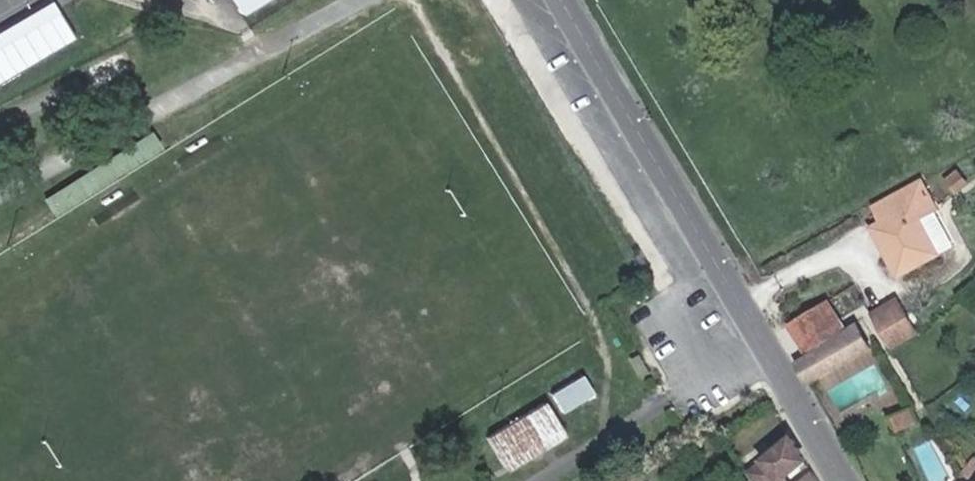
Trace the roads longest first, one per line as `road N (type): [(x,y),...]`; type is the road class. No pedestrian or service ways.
road 1 (tertiary): [(558,0),(843,480)]

